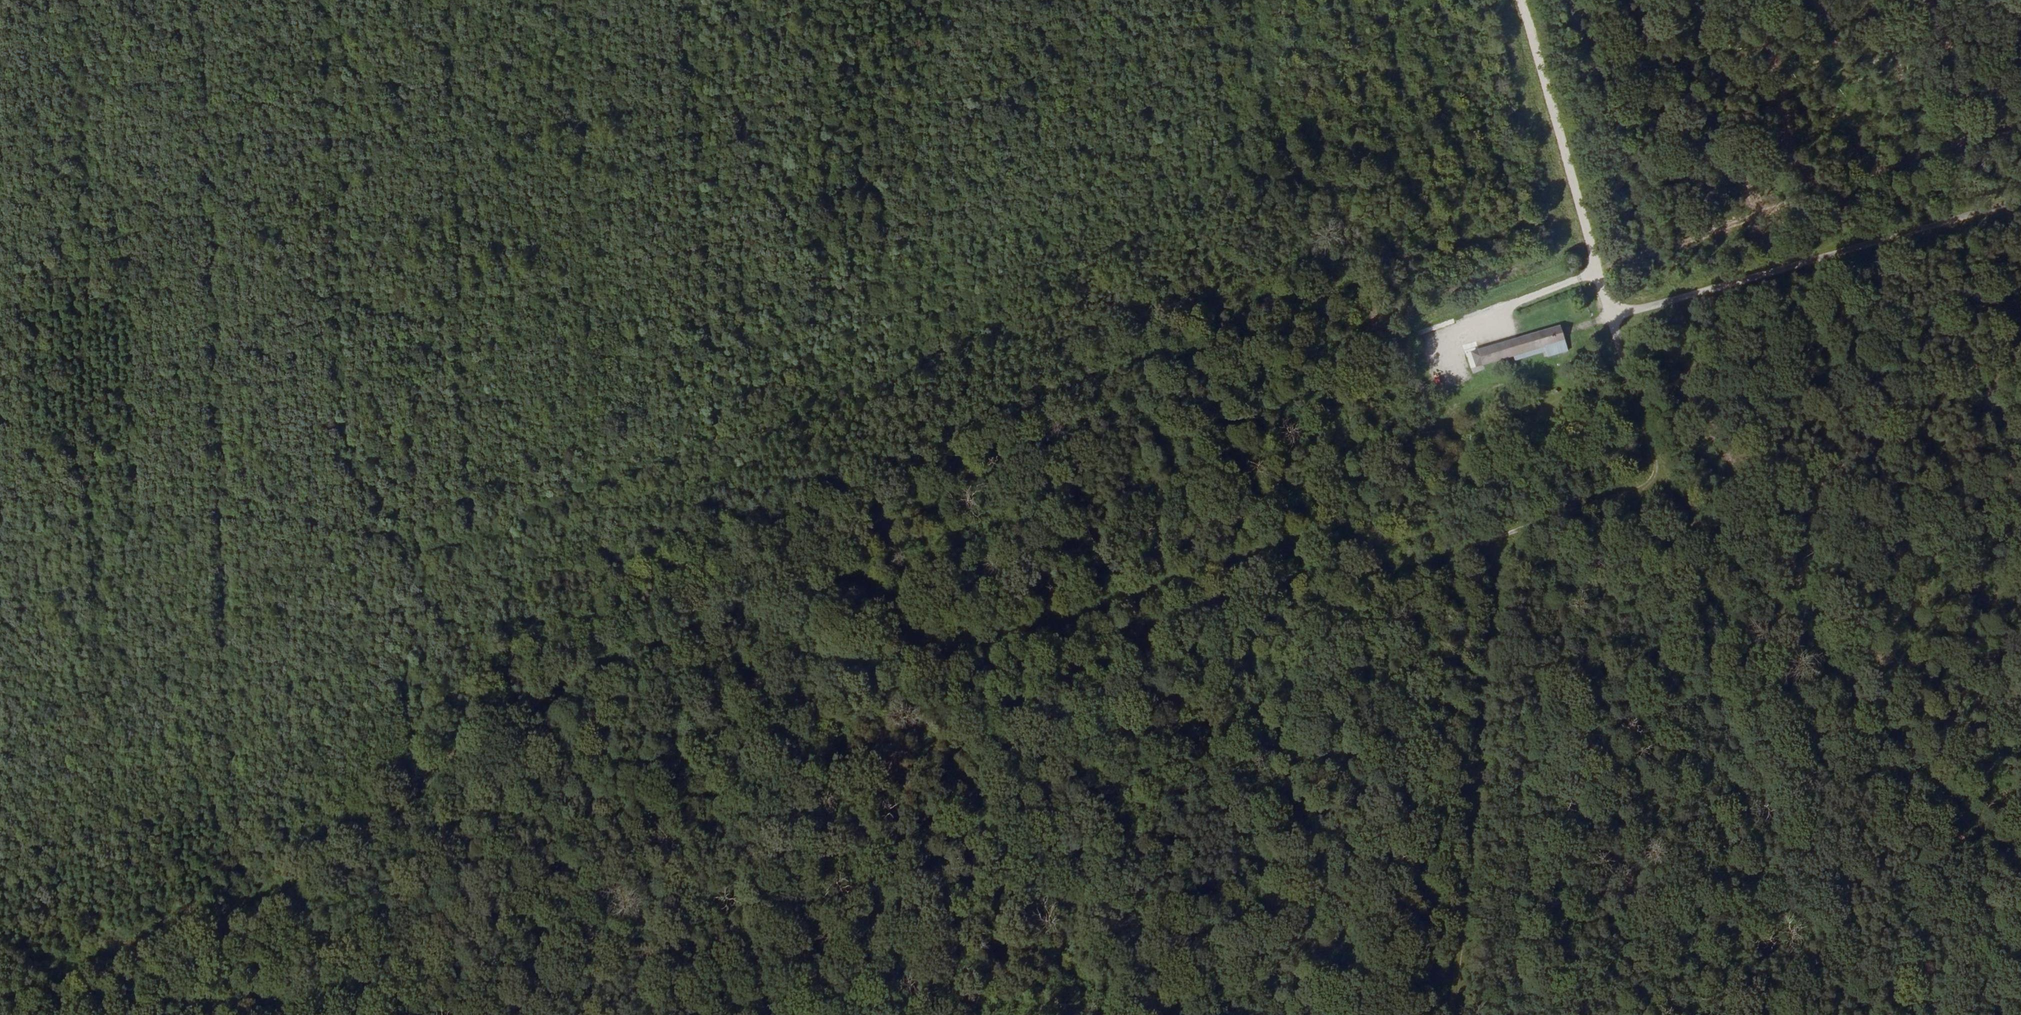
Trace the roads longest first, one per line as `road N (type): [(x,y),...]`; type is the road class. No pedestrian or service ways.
road 1 (track): [(1517,0),(1653,475),(1640,488),(1501,541),(1401,566)]
road 2 (track): [(2020,200),(1609,318)]

